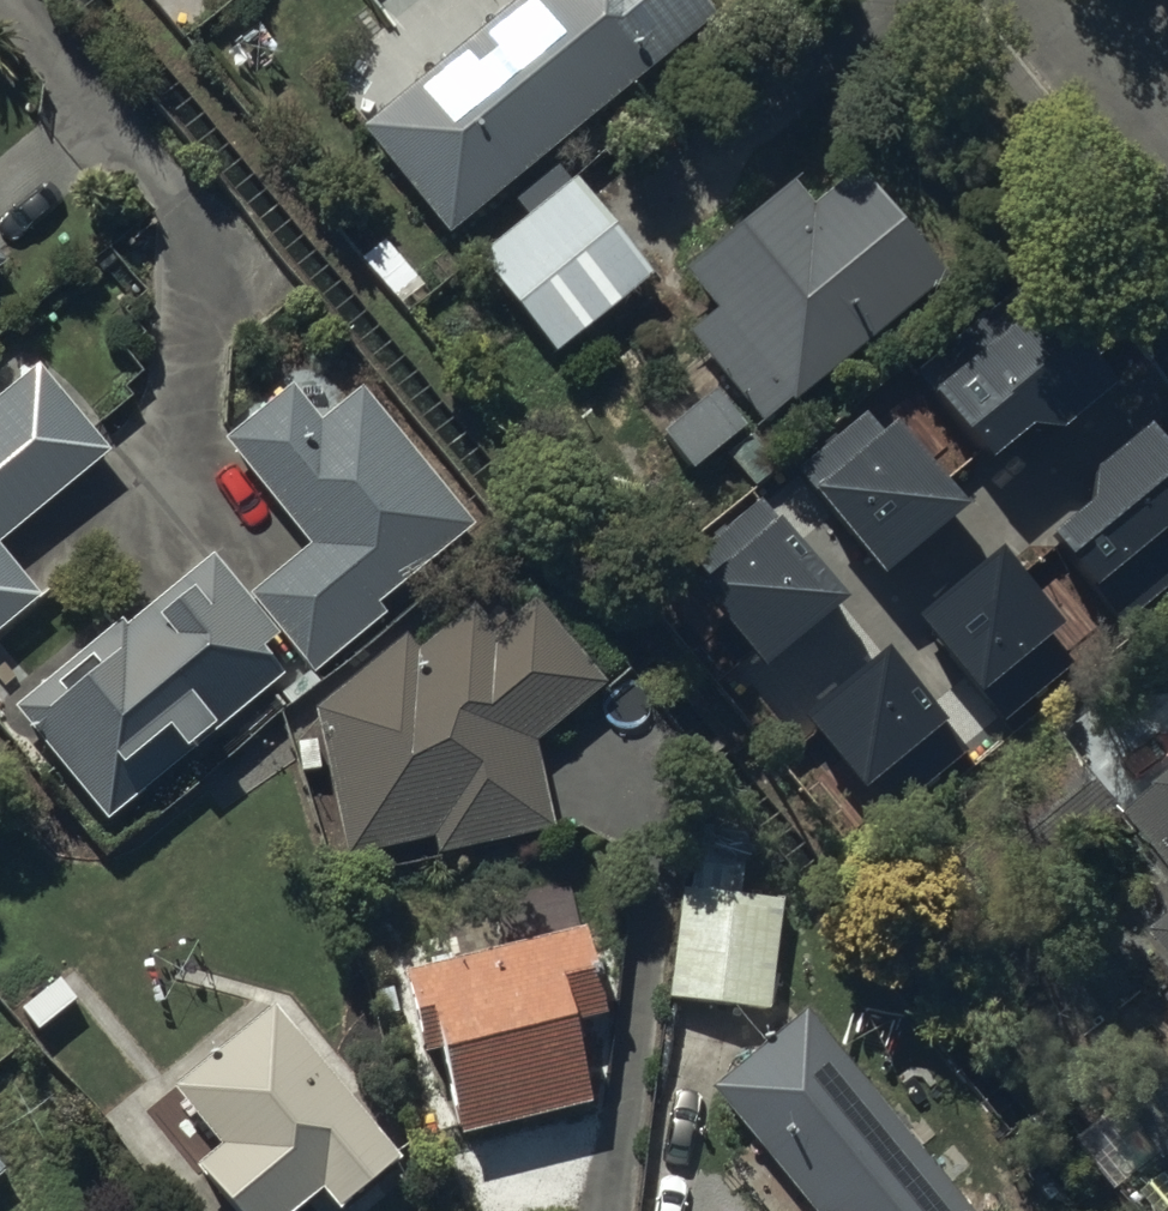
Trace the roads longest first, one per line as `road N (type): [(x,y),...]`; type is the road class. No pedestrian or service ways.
road 1 (residential): [(1072,0),(1167,117)]

